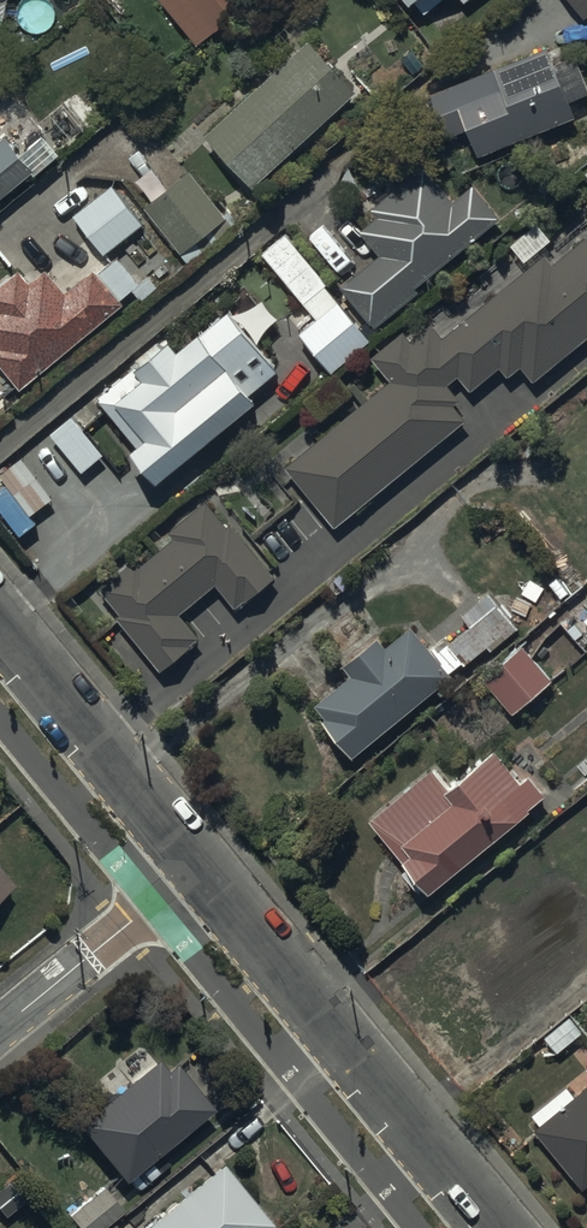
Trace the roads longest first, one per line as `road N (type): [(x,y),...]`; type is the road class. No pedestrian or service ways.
road 1 (unclassified): [(199,867),(495,1227)]
road 2 (unclassified): [(0,625),(199,867)]
road 3 (residential): [(199,867),(0,1028)]

